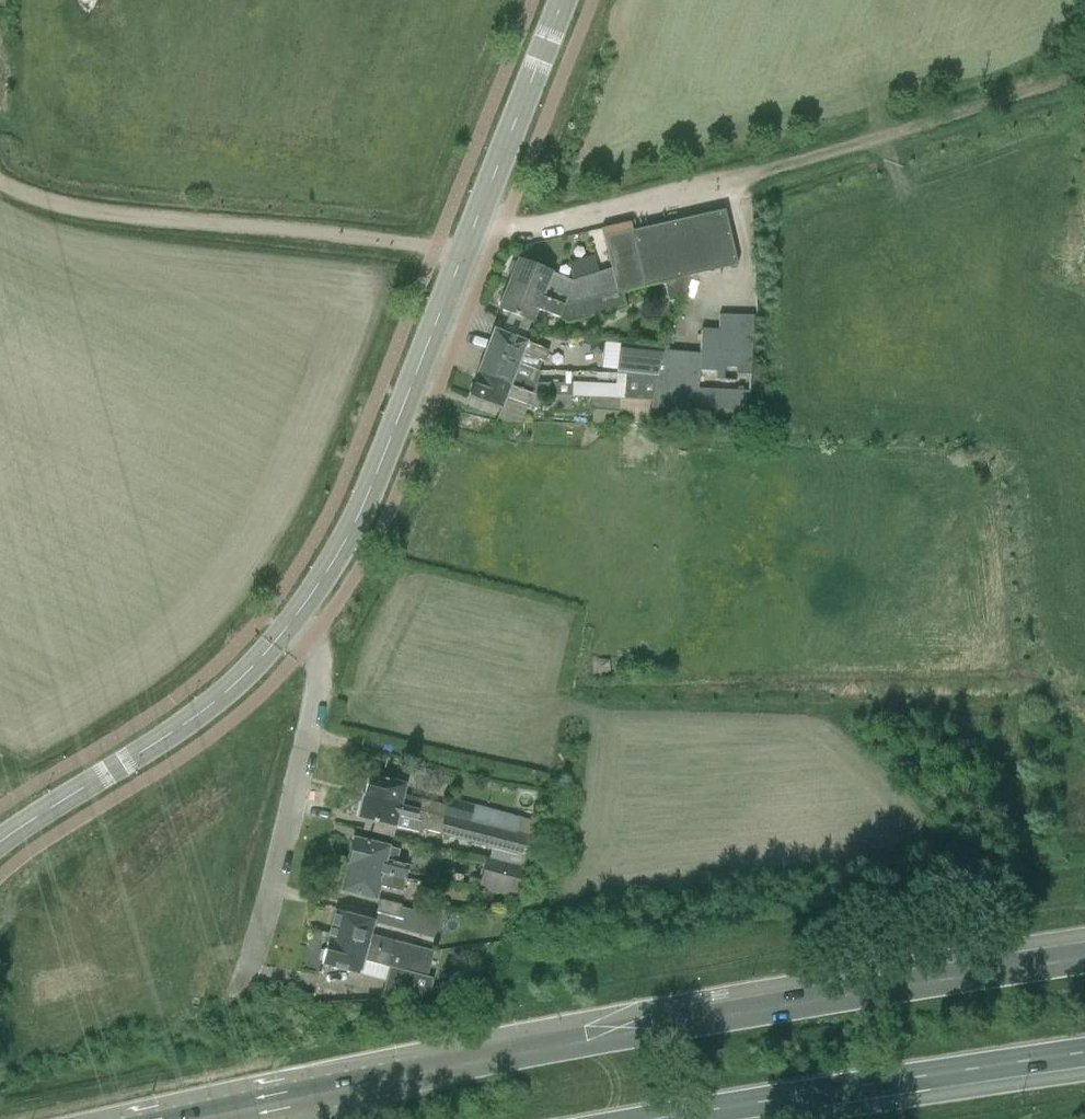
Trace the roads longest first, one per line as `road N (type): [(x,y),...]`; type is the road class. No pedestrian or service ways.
road 1 (primary): [(1084,959),(199,1118)]
road 2 (tertiary): [(292,623),(375,477),(566,0)]
road 3 (track): [(0,180),(51,203),(140,219),(433,250)]
road 4 (primary): [(686,1118),(1084,1053)]
road 5 (residential): [(292,623),(314,641),(320,681),(241,989)]
road 6 (tertiary): [(0,842),(170,735),(246,675),(292,623)]

